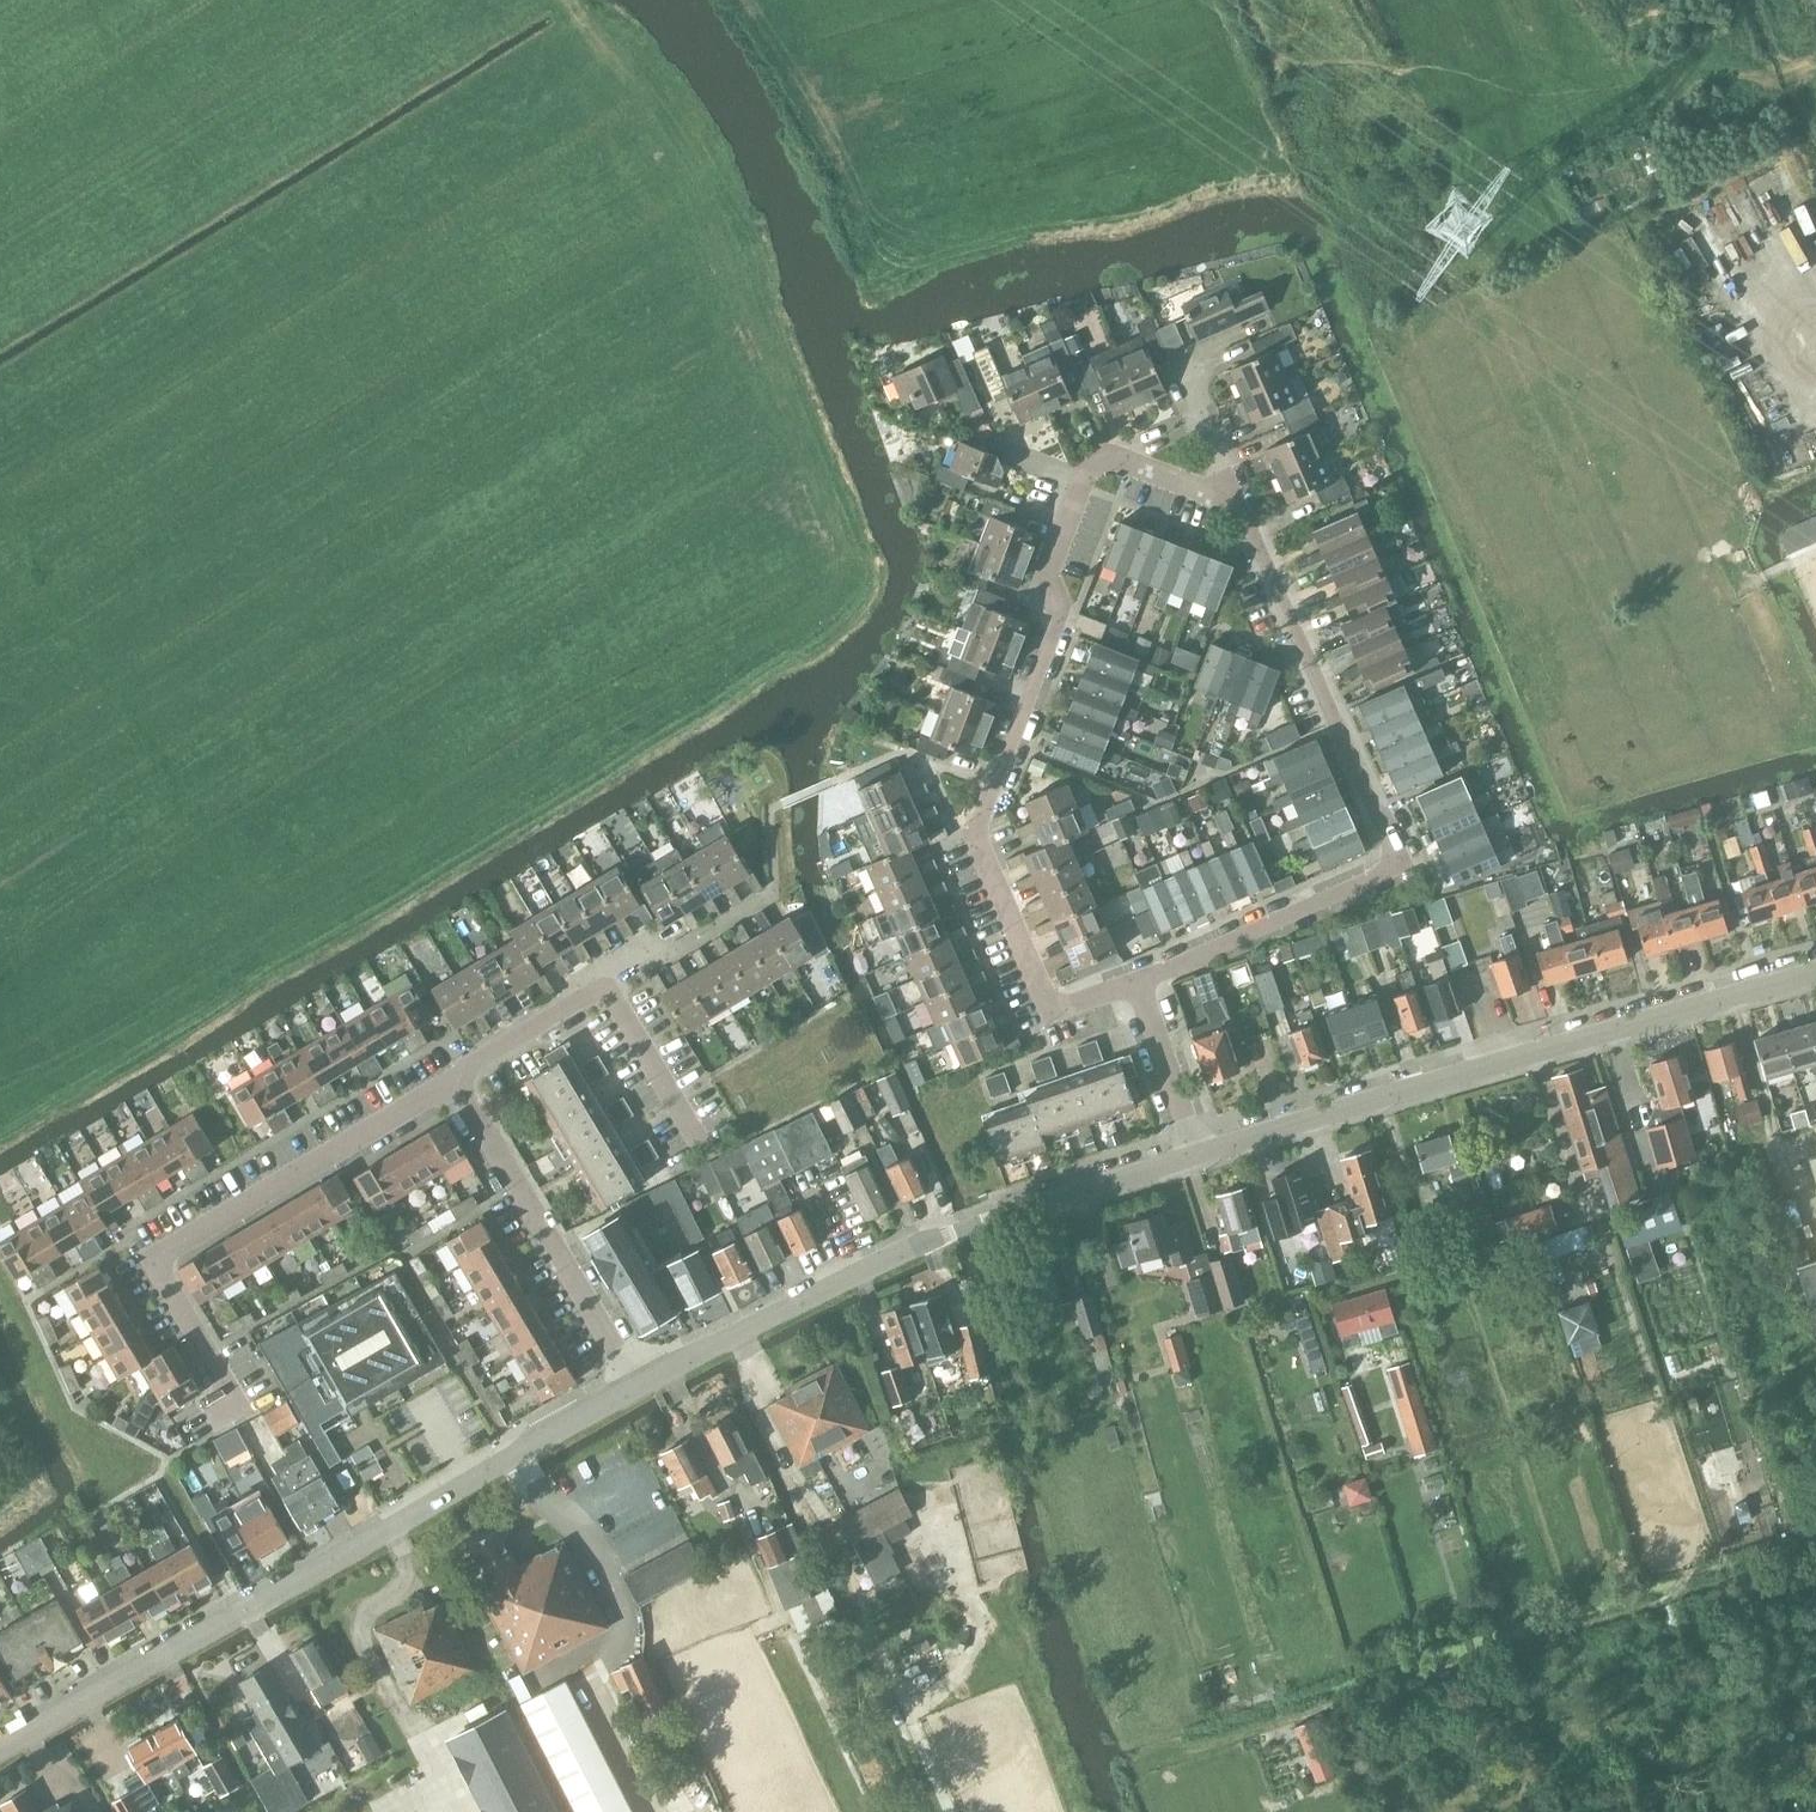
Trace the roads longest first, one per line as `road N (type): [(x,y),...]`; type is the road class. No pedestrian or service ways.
road 1 (tertiary): [(0,1750),(637,1387)]
road 2 (residential): [(1241,508),(1395,843),(1395,860),(1386,873),(1137,982)]
road 3 (residential): [(1137,982),(1072,1005),(1044,993),(978,849),(979,827),(1059,620),(1046,587),(1087,484)]
road 4 (tertiary): [(1197,1154),(1815,976)]
road 5 (tertiary): [(637,1387),(980,1219),(1197,1154)]
road 6 (residential): [(237,1407),(154,1260),(452,1078)]
road 7 (residential): [(637,1387),(452,1078)]
road 8 (residential): [(700,1149),(604,987)]
road 9 (residential): [(1197,1154),(1137,982)]
road 10 (residential): [(604,987),(452,1078)]
road 11 (residential): [(1087,484),(1093,467),(1113,460),(1241,508)]
road 12 (residential): [(1241,508),(1177,371)]

